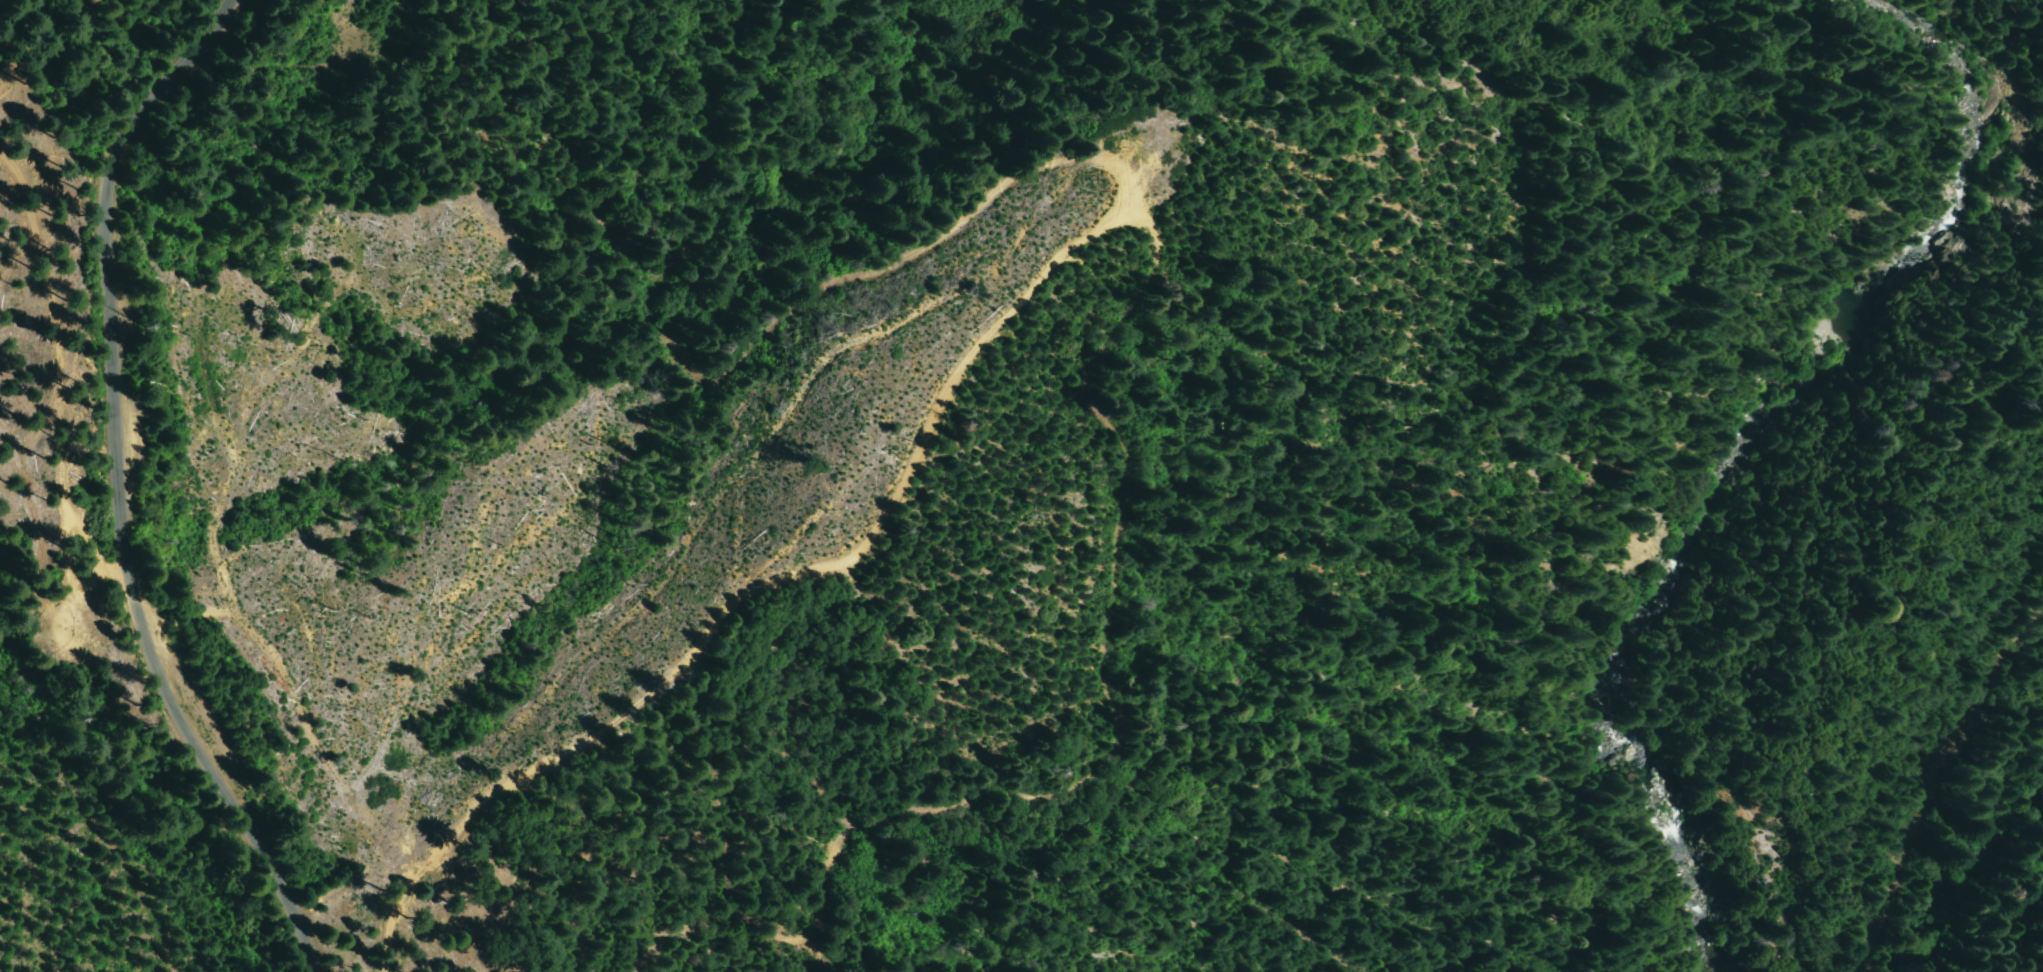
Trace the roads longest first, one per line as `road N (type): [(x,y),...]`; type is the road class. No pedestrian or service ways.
road 1 (tertiary): [(307,971),(260,863),(134,622),(121,531),(106,176),(128,134),(213,40),(233,0)]

